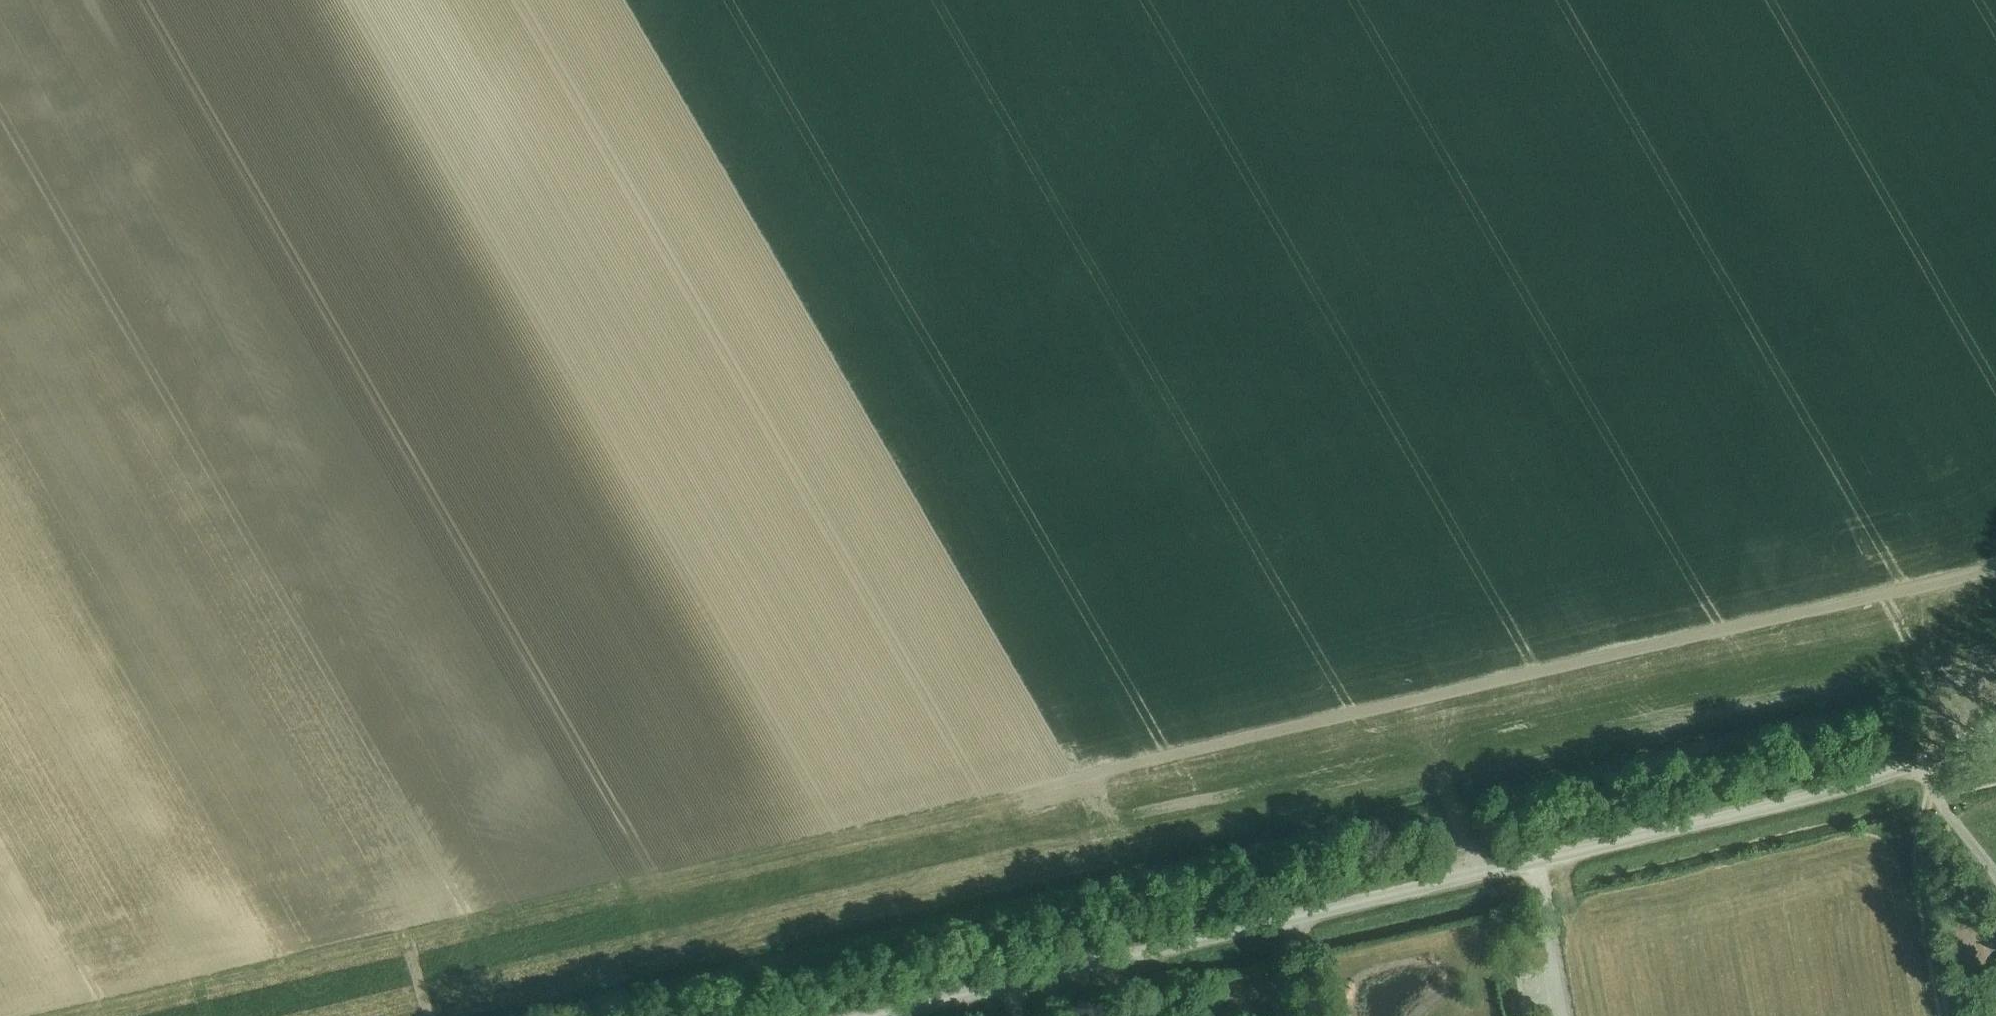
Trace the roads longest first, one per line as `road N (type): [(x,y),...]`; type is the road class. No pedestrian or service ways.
road 1 (unclassified): [(883,1015),(1774,806),(1918,764),(1995,728)]
road 2 (track): [(1931,786),(1918,855),(1948,1015)]

